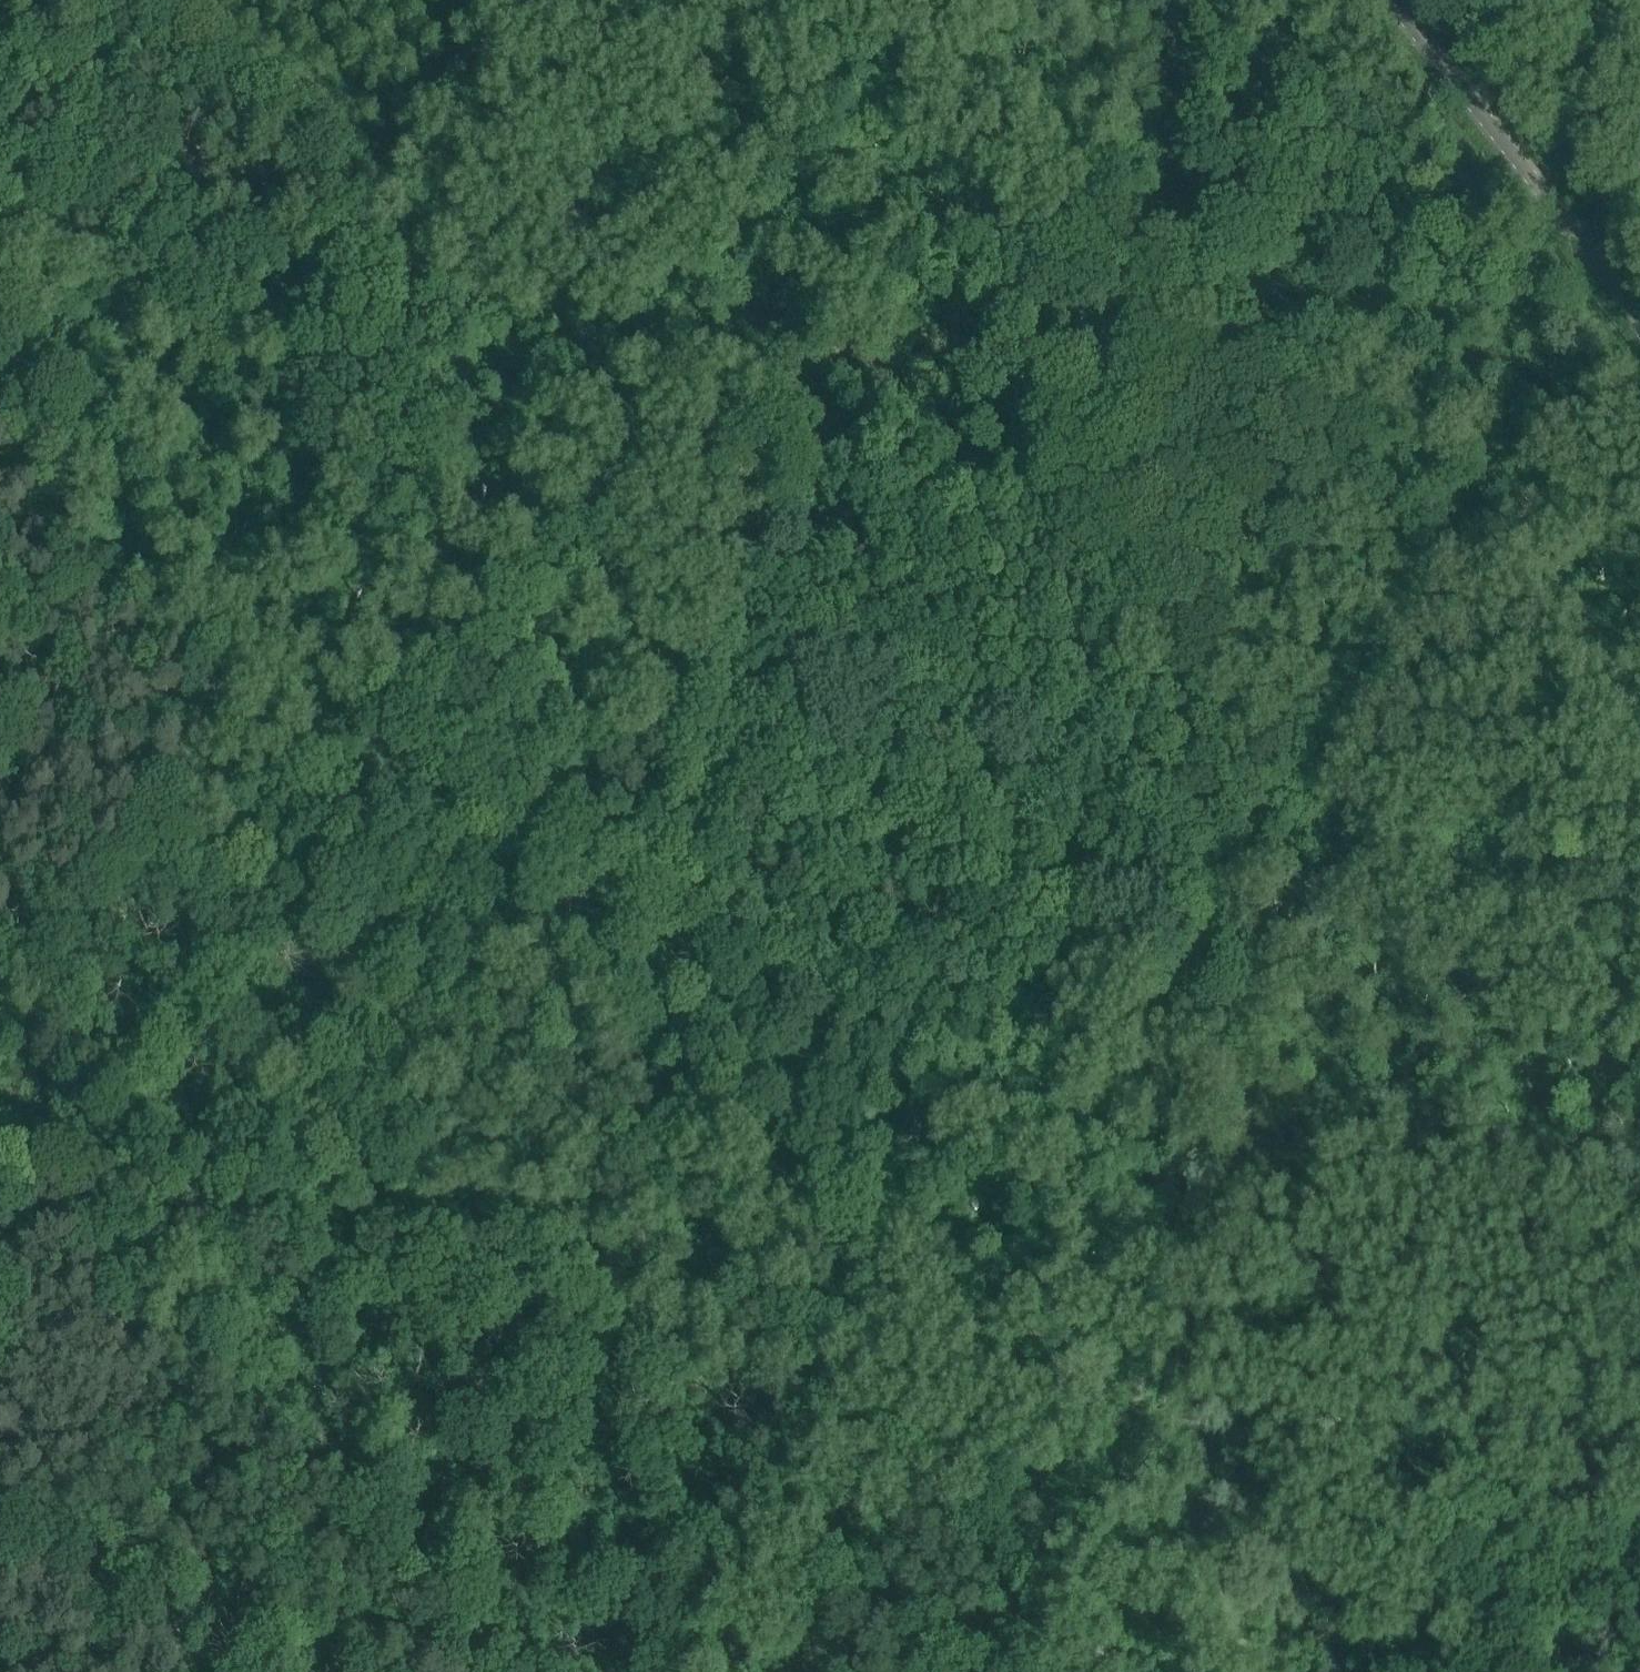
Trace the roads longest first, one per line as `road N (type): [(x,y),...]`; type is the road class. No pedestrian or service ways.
road 1 (track): [(678,1671),(806,1471),(871,1390),(948,1332),(981,1324),(1639,1430)]
road 2 (tertiary): [(1639,329),(1382,0)]

